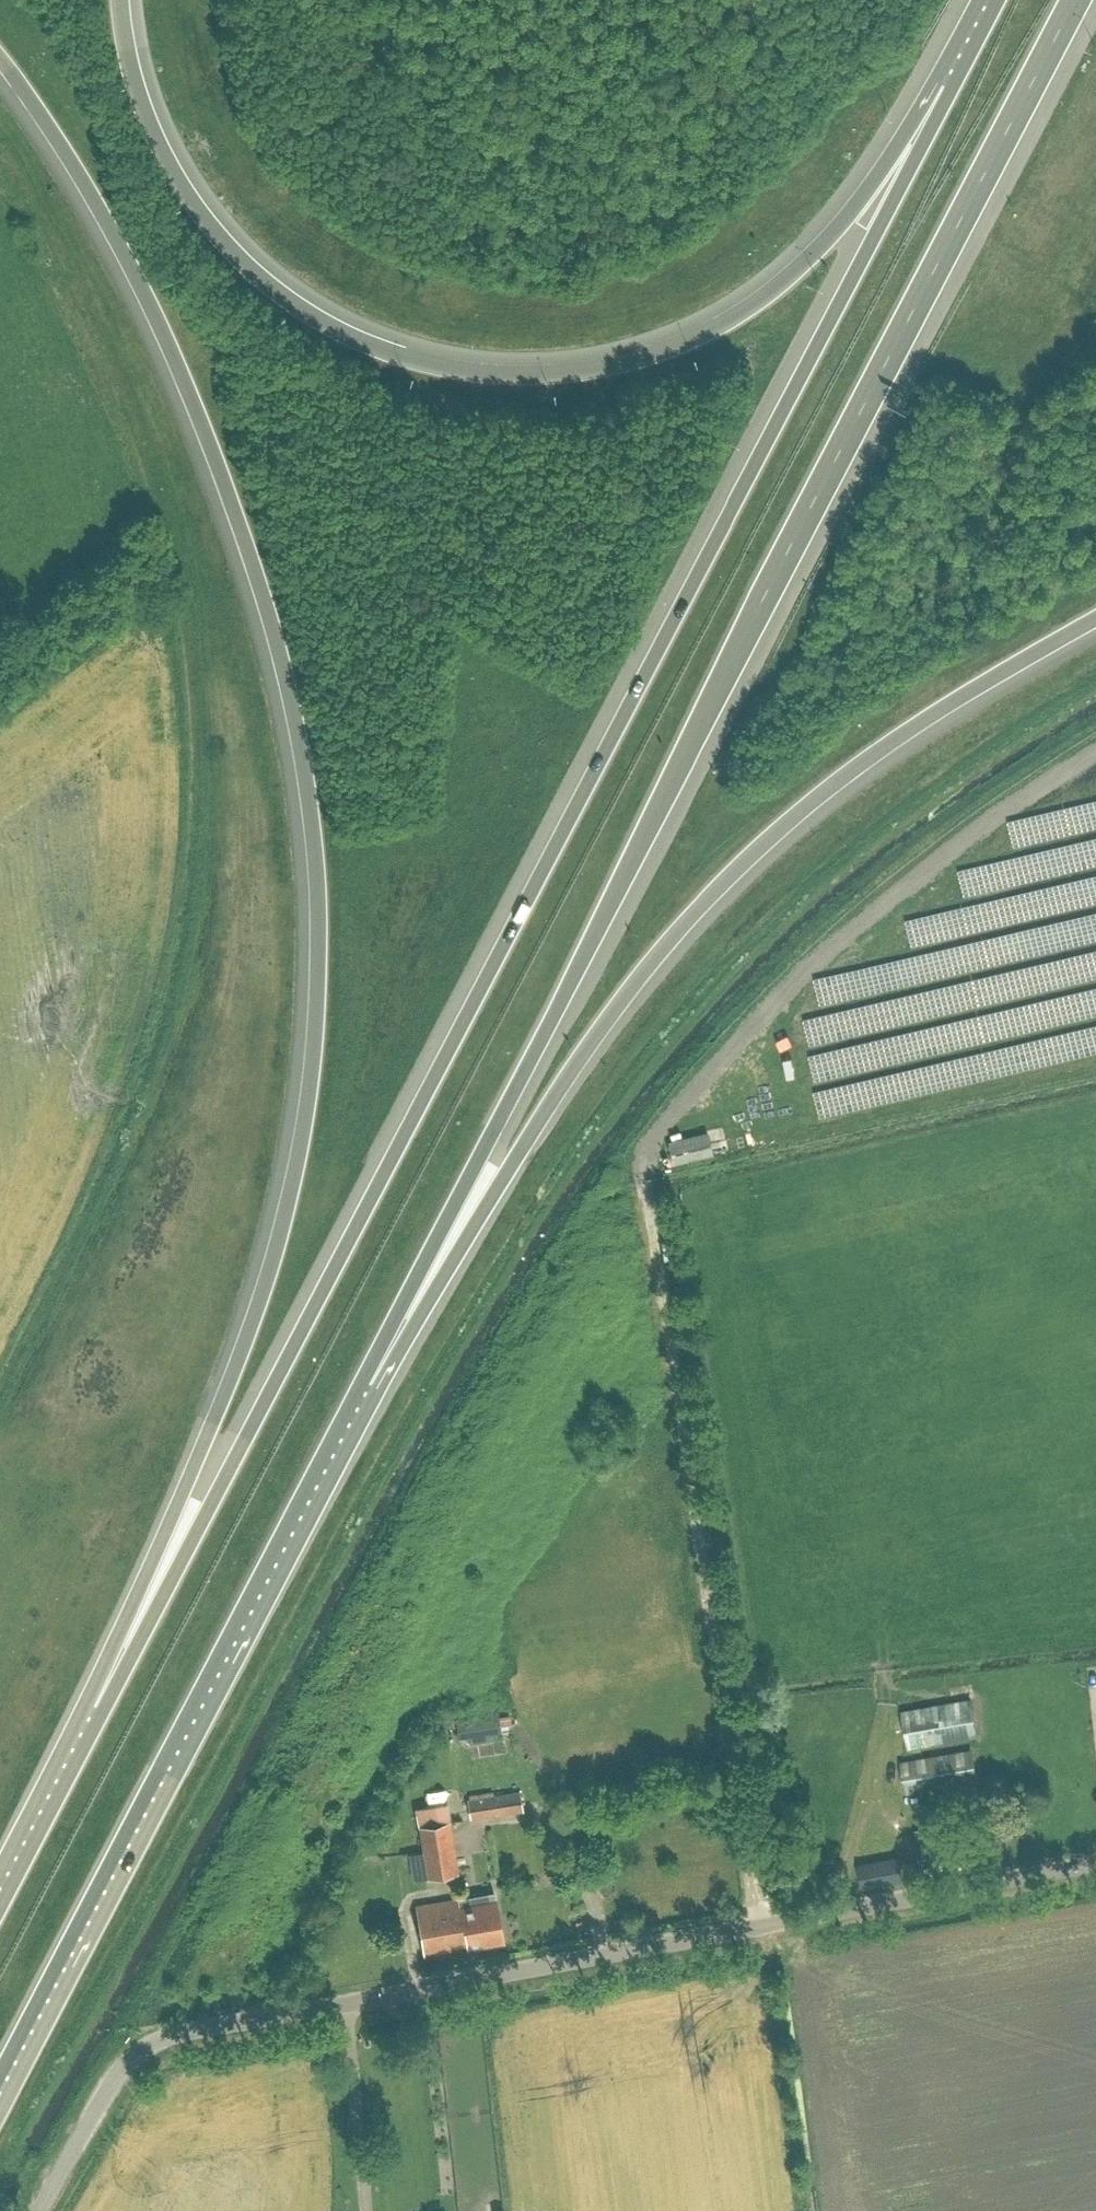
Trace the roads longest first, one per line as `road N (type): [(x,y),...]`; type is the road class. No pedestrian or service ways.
road 1 (motorway): [(0,60),(81,179),(145,296),(197,416),(277,651),(319,911),(315,1025),(289,1201),(100,1711)]
road 2 (trunk): [(685,594),(100,1711)]
road 3 (unclassified): [(37,2210),(118,2071),(158,2039),(1095,1862)]
road 4 (motorway): [(950,87),(833,235),(721,326),(598,370),(521,377),(456,372),(379,352),(302,313),(240,261),(194,206),(157,140),(130,73),(119,0)]
road 5 (motorway): [(364,1383),(594,1036),(698,912),(801,811),(917,729),(1095,622)]
road 6 (track): [(763,1924),(643,1160),(667,1116),(710,1085)]
road 7 (motorway): [(685,752),(1076,0)]
road 8 (trunk): [(0,2072),(364,1383)]
road 9 (trunk): [(364,1383),(685,752)]
road 10 (motorway): [(950,87),(685,594)]
road 11 (trunk): [(100,1711),(0,1899)]

